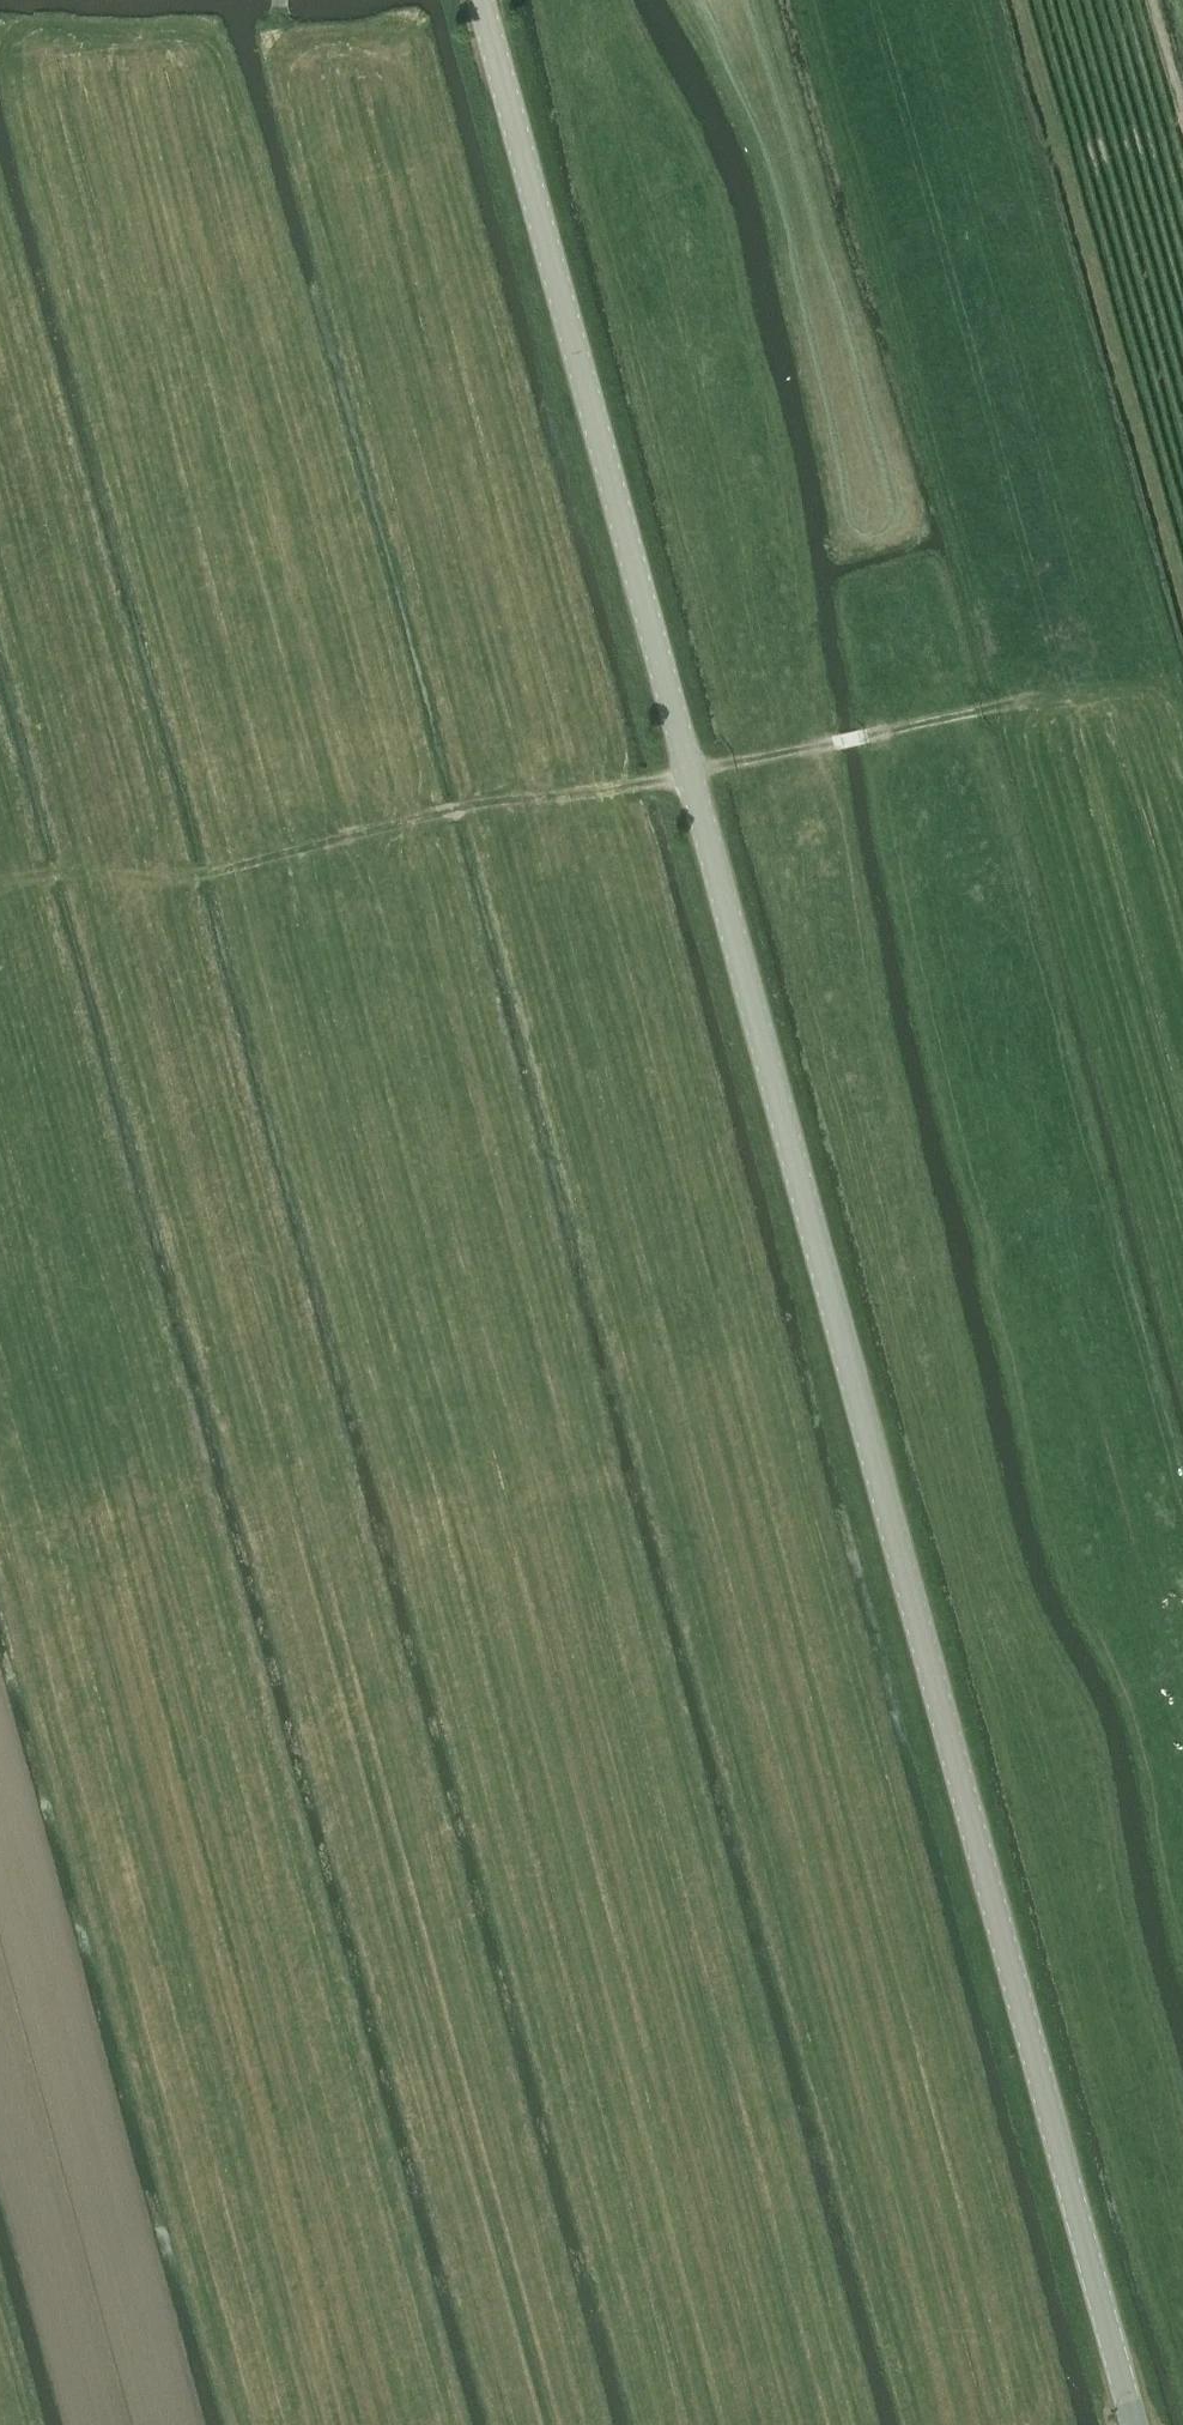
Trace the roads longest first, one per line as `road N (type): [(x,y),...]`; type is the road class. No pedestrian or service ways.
road 1 (tertiary): [(1134,2424),(480,0)]
road 2 (track): [(25,879),(221,871),(480,804),(587,794),(1031,701),(1182,761)]

